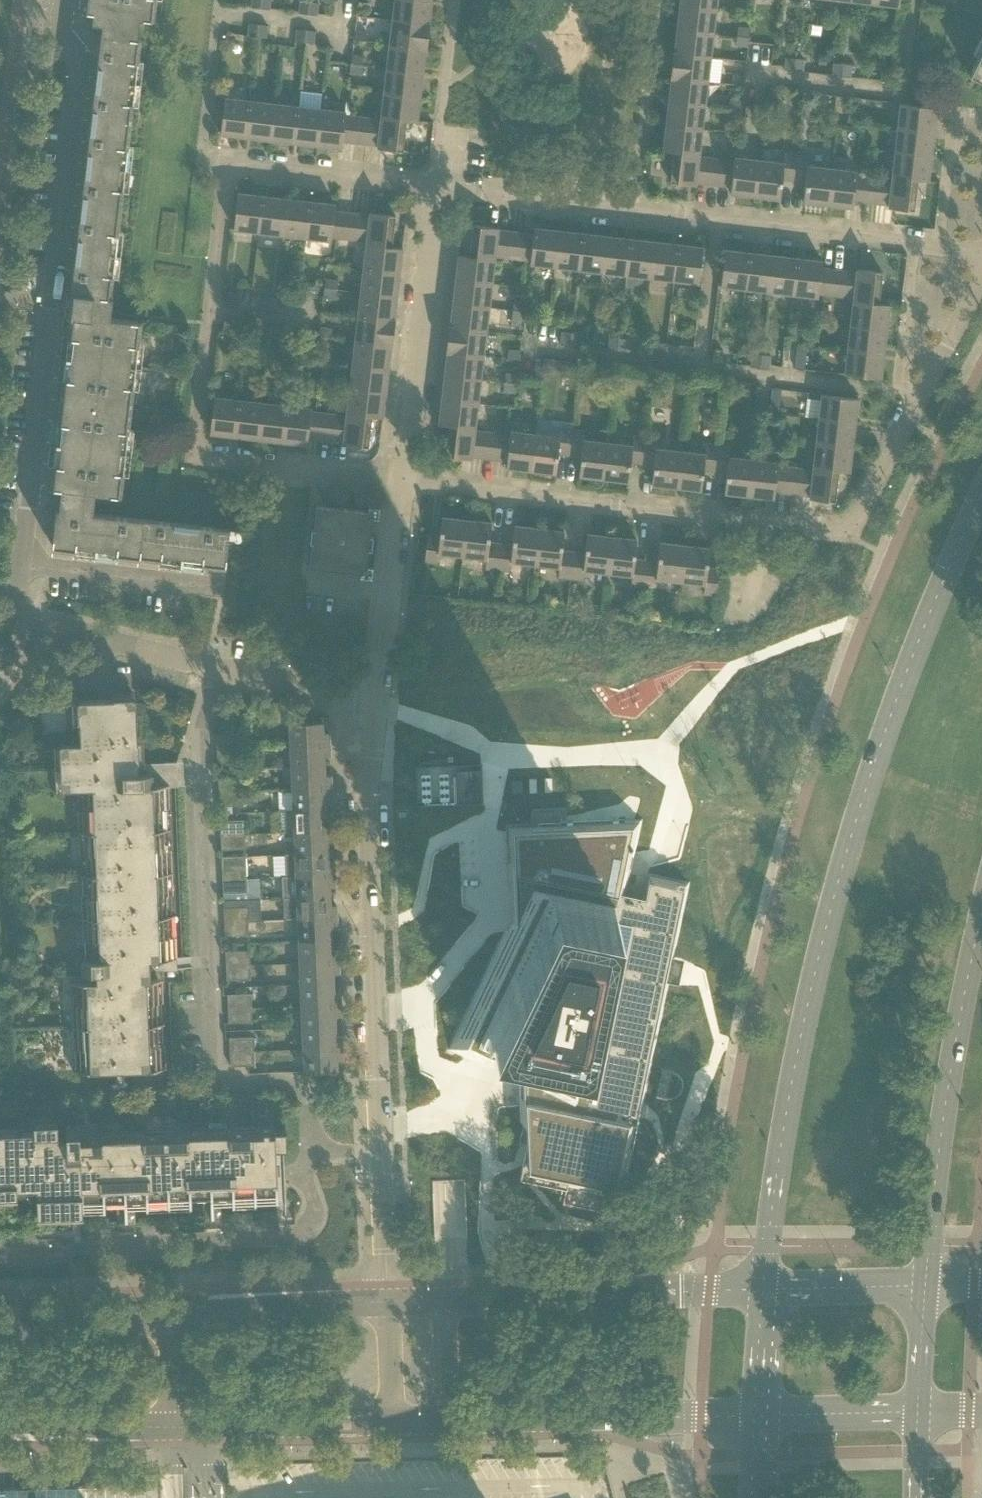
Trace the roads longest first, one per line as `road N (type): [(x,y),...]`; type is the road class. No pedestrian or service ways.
road 1 (secondary): [(981,497),(896,702),(844,860),(802,1029),(762,1289)]
road 2 (residential): [(218,672),(30,623),(17,601),(80,69),(77,0)]
road 3 (residential): [(401,478),(855,540),(981,271)]
road 4 (residential): [(433,188),(225,164),(208,311),(195,449),(208,460),(401,478)]
road 5 (residential): [(311,1155),(299,1088),(220,1083),(211,1075),(200,741),(218,672)]
road 6 (residential): [(981,255),(433,188)]
road 7 (residential): [(380,1153),(364,800),(374,705)]
road 8 (residential): [(2,1254),(299,1235),(315,1216),(305,1173),(311,1155)]
road 9 (secondary): [(925,1285),(948,1086),(981,915)]
road 10 (tertiary): [(762,1289),(448,1300)]
road 11 (tertiary): [(451,1422),(754,1416)]
road 12 (residential): [(401,478),(433,188)]
road 13 (residential): [(374,705),(401,478)]
road 14 (tertiary): [(178,1427),(391,1422)]
road 15 (tertiary): [(387,1302),(177,1316)]
road 16 (tertiary): [(0,1420),(178,1427)]
road 17 (tertiary): [(177,1316),(0,1329)]
road 18 (tertiary): [(754,1416),(918,1412)]
road 19 (tertiary): [(925,1285),(762,1289)]
road 20 (residential): [(374,705),(218,672)]
road 21 (residential): [(387,1302),(380,1153)]
road 22 (secondary): [(762,1289),(754,1416)]
road 23 (secondary): [(918,1412),(925,1285)]
road 24 (residential): [(451,1422),(448,1300)]
road 25 (residential): [(391,1422),(387,1302)]

